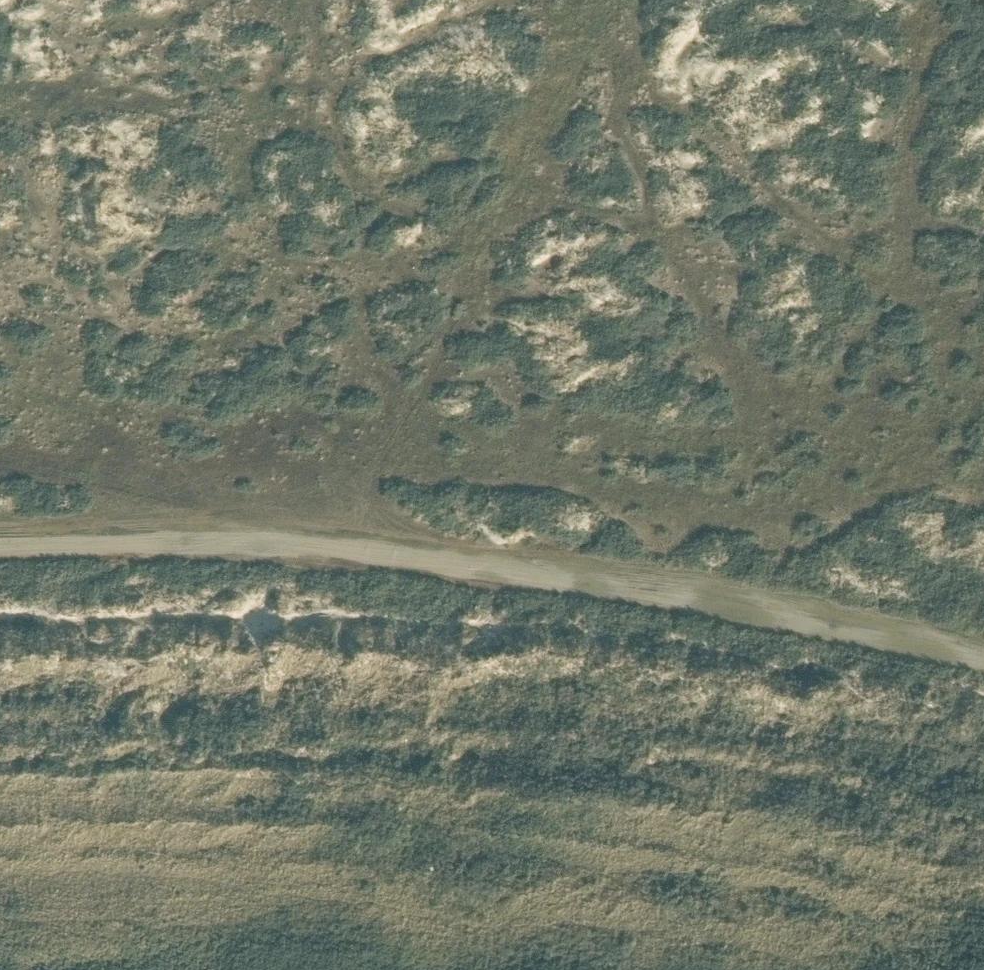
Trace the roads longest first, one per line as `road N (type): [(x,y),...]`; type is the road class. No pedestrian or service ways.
road 1 (track): [(0,542),(148,534),(622,607),(983,702)]

